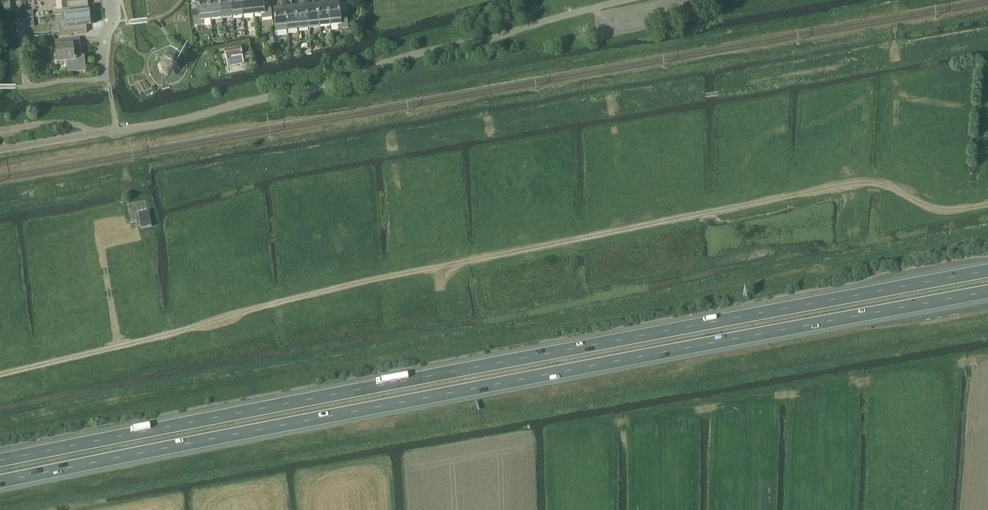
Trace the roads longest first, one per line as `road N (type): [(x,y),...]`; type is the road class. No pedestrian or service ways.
road 1 (track): [(0,375),(359,283),(841,186),(882,185),(945,209),(987,206)]
road 2 (trunk): [(0,482),(987,292)]
road 3 (trunk): [(987,271),(0,460)]

